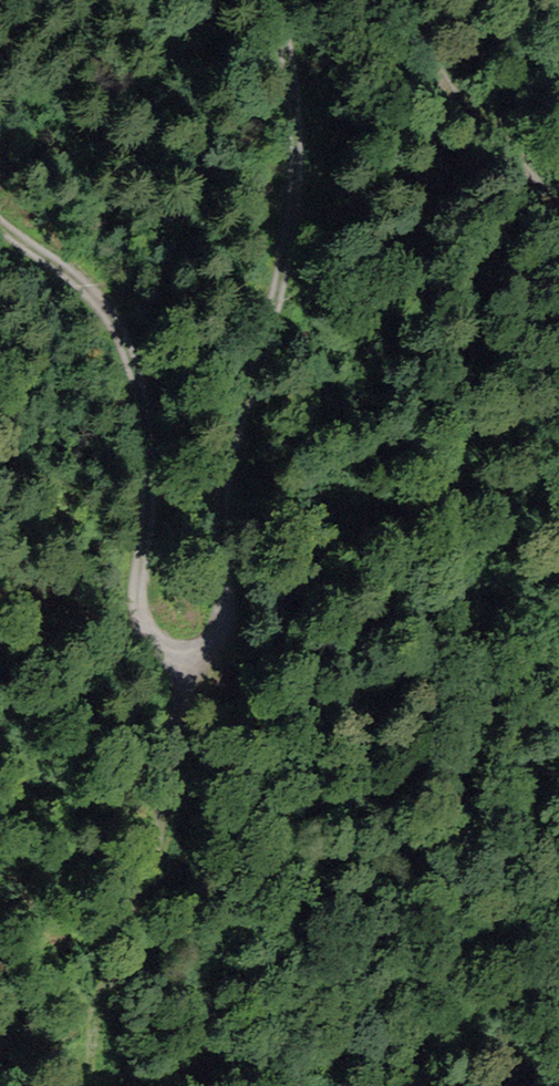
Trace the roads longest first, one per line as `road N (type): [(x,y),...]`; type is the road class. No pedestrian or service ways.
road 1 (track): [(281,0),(298,161),(271,341),(228,456),(228,594),(207,638),(193,646),(162,639),(136,595),(148,441),(135,369),(117,327),(99,297),(0,224)]
road 2 (track): [(176,647),(158,856),(96,1010),(92,1085)]
road 3 (track): [(558,203),(488,118),(447,89),(398,0)]

